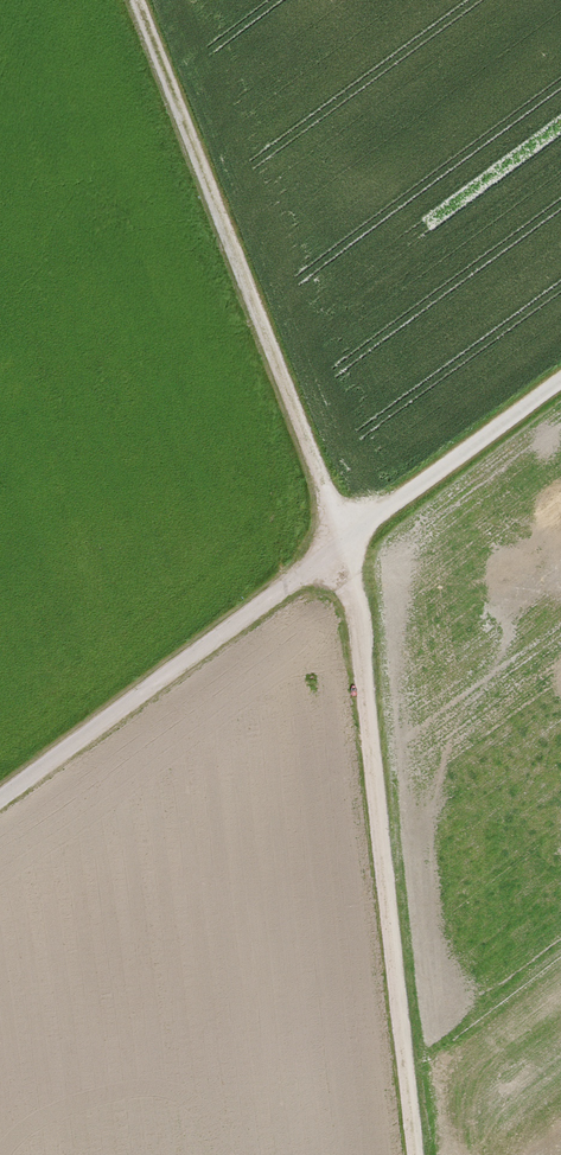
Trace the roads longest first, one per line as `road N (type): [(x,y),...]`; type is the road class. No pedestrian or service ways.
road 1 (track): [(560,378),(0,793)]
road 2 (track): [(413,1154),(340,537)]
road 3 (track): [(133,0),(340,537)]

